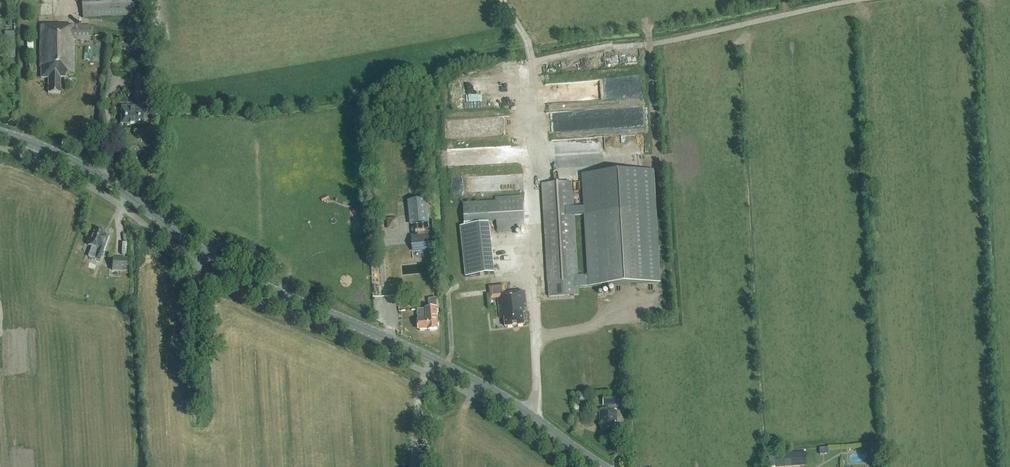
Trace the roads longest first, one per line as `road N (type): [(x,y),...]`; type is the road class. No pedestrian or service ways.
road 1 (tertiary): [(608,466),(441,363),(222,265),(82,166),(0,133)]

